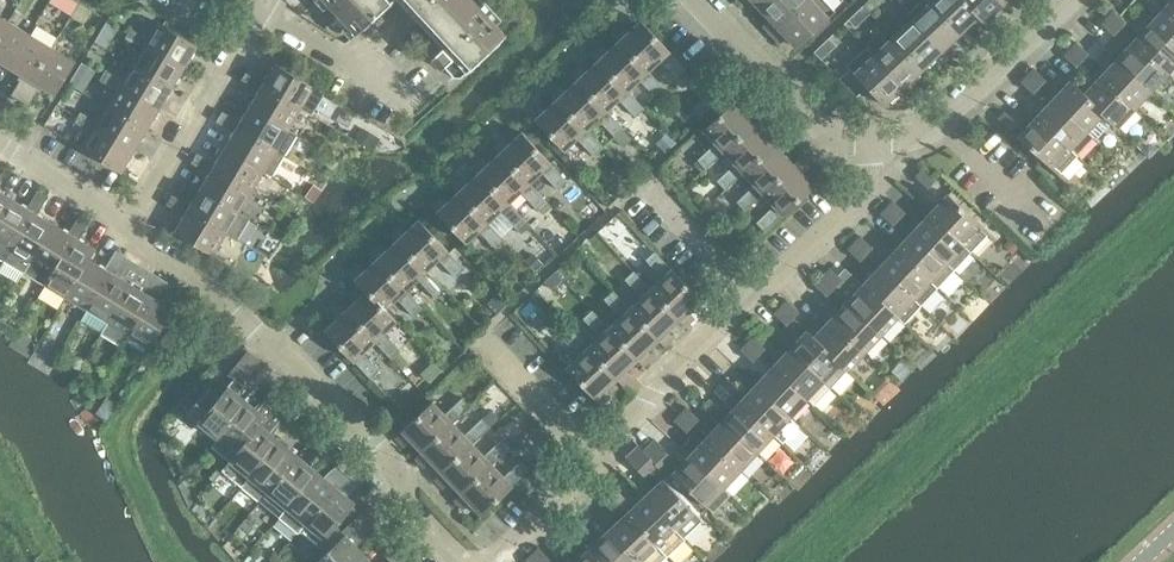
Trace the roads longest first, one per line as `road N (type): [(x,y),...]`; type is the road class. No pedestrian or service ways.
road 1 (residential): [(494,561),(599,460),(651,396),(871,190),(871,141)]
road 2 (residential): [(223,300),(402,476),(407,505),(458,561)]
road 3 (residential): [(131,225),(265,5)]
road 4 (residential): [(871,141),(923,130),(1061,0)]
road 5 (residential): [(695,0),(819,128),(871,141)]
road 6 (residential): [(400,101),(265,5)]
road 7 (residential): [(131,225),(0,144)]

